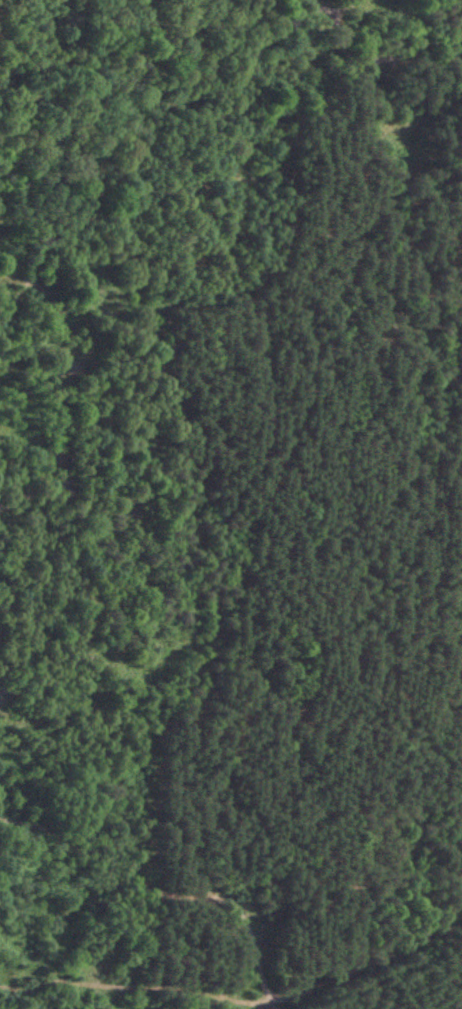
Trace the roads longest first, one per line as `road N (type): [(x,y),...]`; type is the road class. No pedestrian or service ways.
road 1 (track): [(0,977),(294,984),(409,934),(461,891)]
road 2 (track): [(336,0),(154,107),(63,210),(0,317)]
road 3 (track): [(0,798),(142,869),(235,904),(262,988)]
road 4 (track): [(461,30),(357,49),(336,36),(327,5)]

